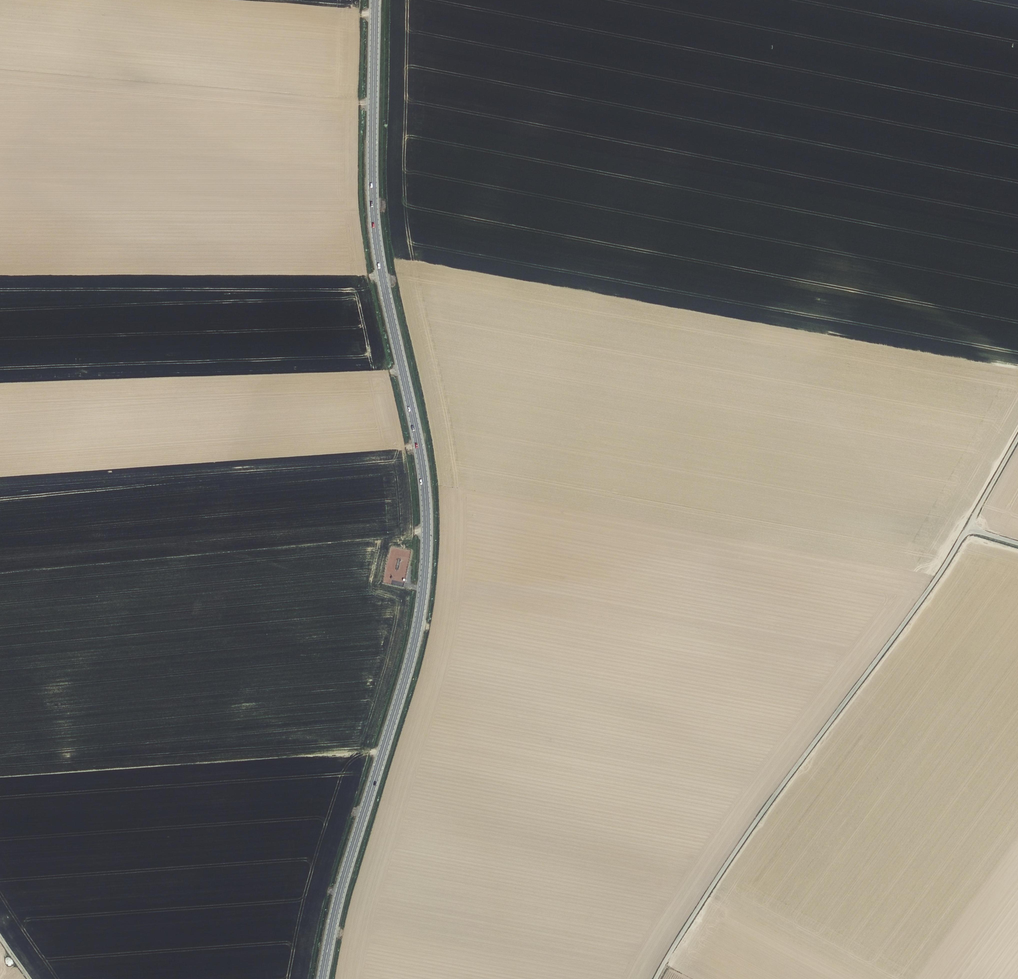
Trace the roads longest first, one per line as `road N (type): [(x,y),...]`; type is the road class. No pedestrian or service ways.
road 1 (secondary): [(375,0),(374,218),(420,455),(426,551),(410,660),(322,978)]
road 2 (unclassified): [(1017,543),(968,528),(737,849),(656,978)]

